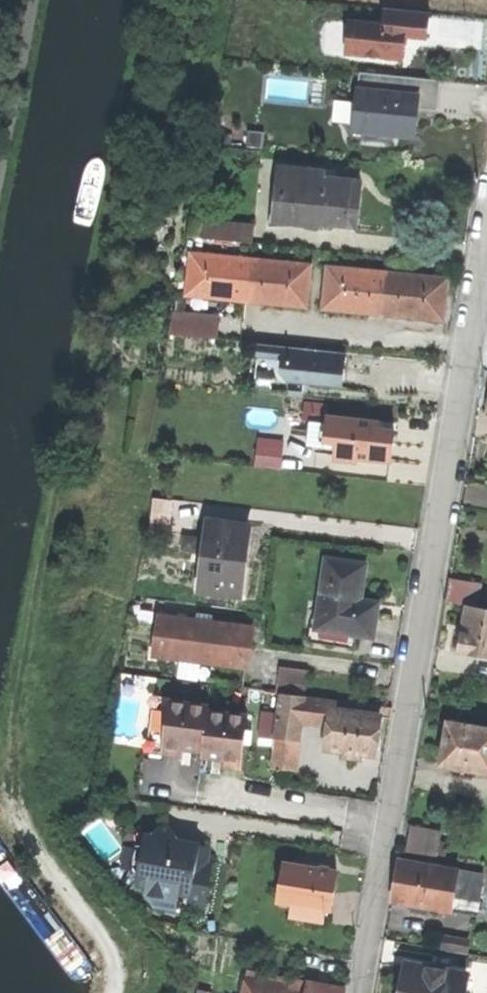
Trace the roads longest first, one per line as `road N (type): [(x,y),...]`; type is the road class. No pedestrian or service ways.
road 1 (residential): [(359,992),(478,342),(486,243)]
road 2 (track): [(120,992),(120,971),(100,933),(44,868)]

